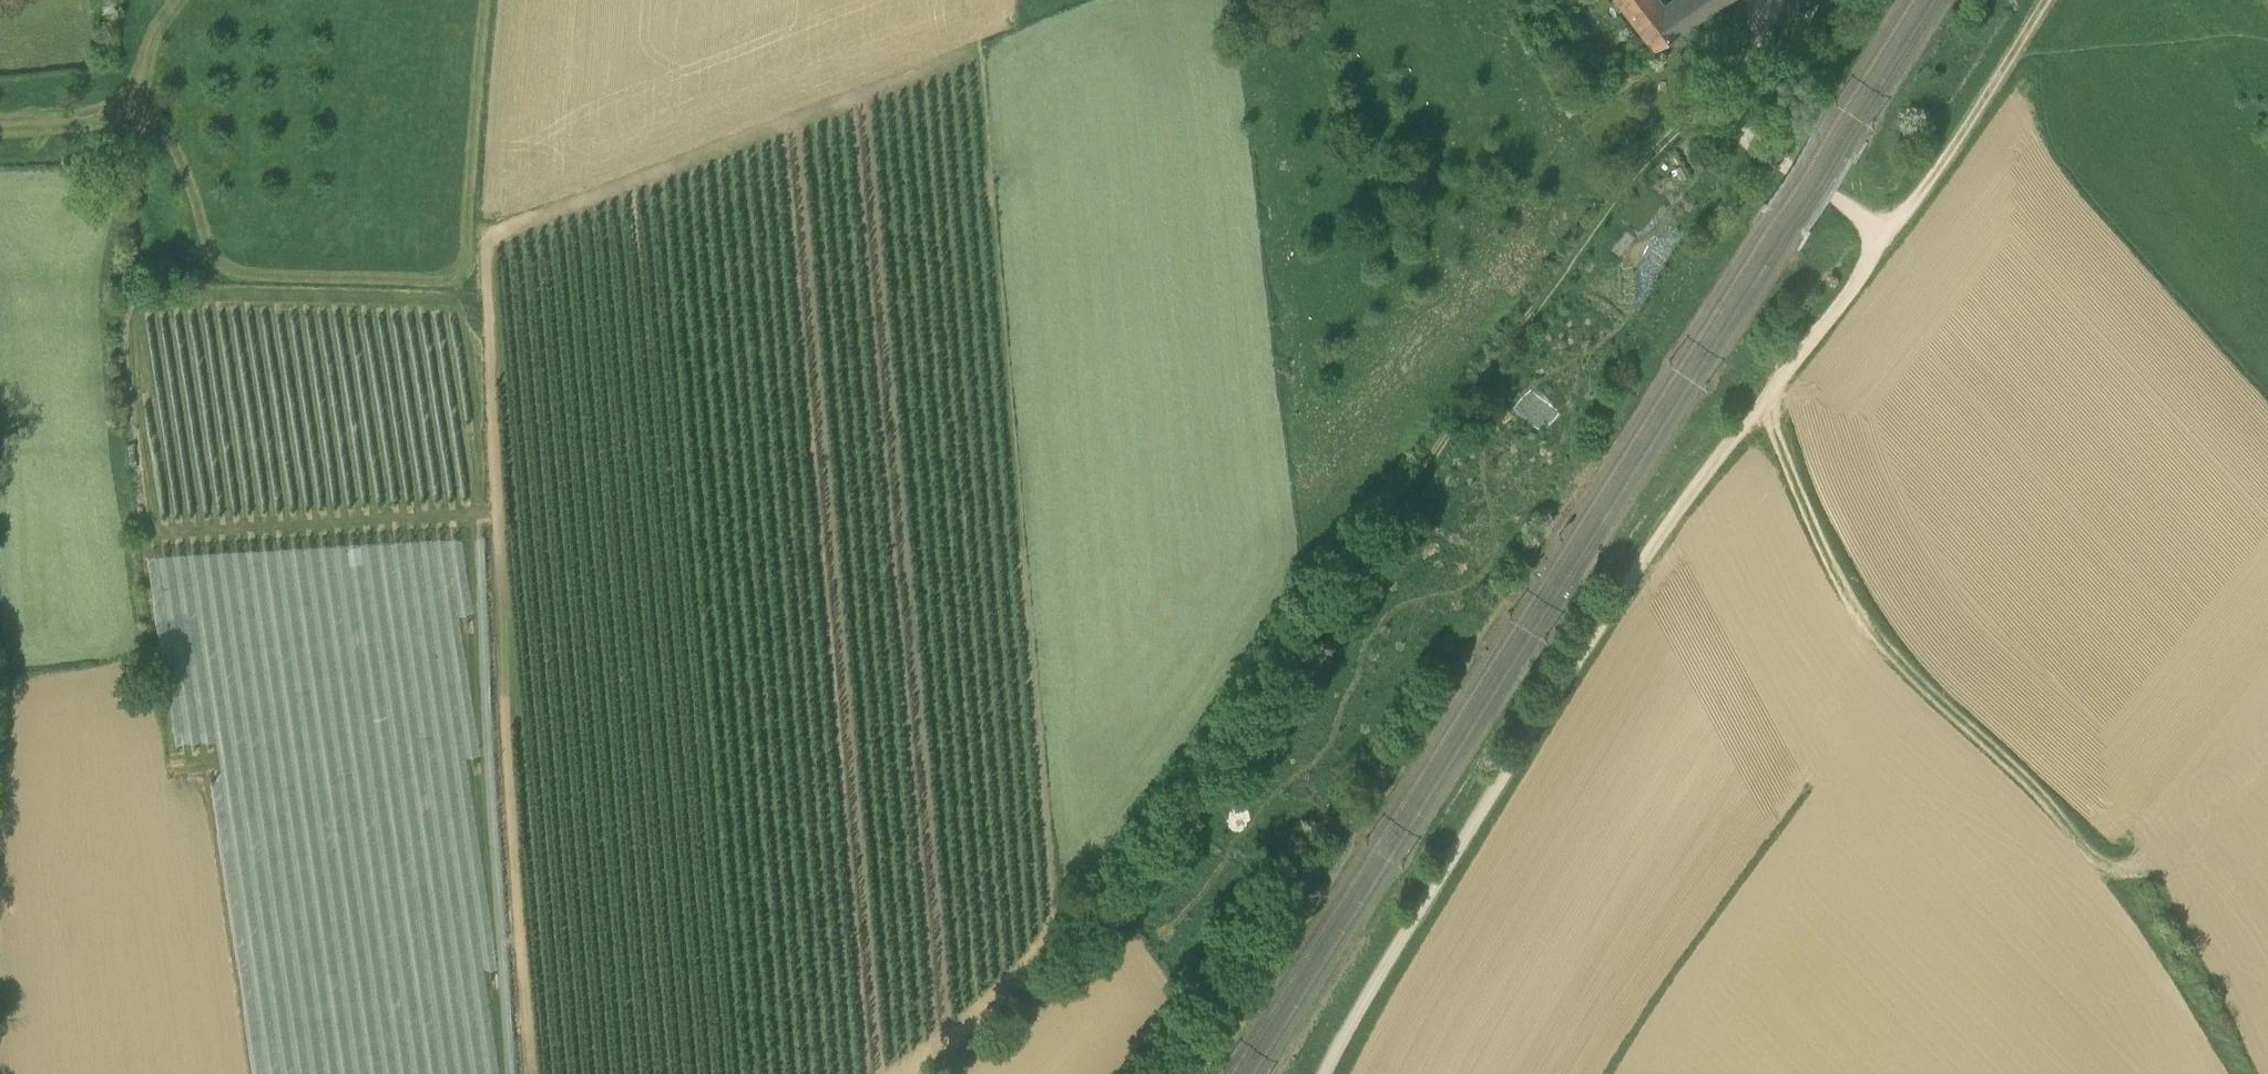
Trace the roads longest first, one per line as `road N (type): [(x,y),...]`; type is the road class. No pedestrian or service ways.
road 1 (track): [(938,1073),(1041,988),(1116,901),(1281,678),(1503,346),(1642,166),(1685,120),(1736,102)]
road 2 (track): [(1322,1073),(1617,598),(1886,233)]
road 3 (track): [(1886,233),(1952,150),(2046,0)]
road 4 (unclassified): [(1788,168),(1747,136),(1736,108),(1775,0)]

